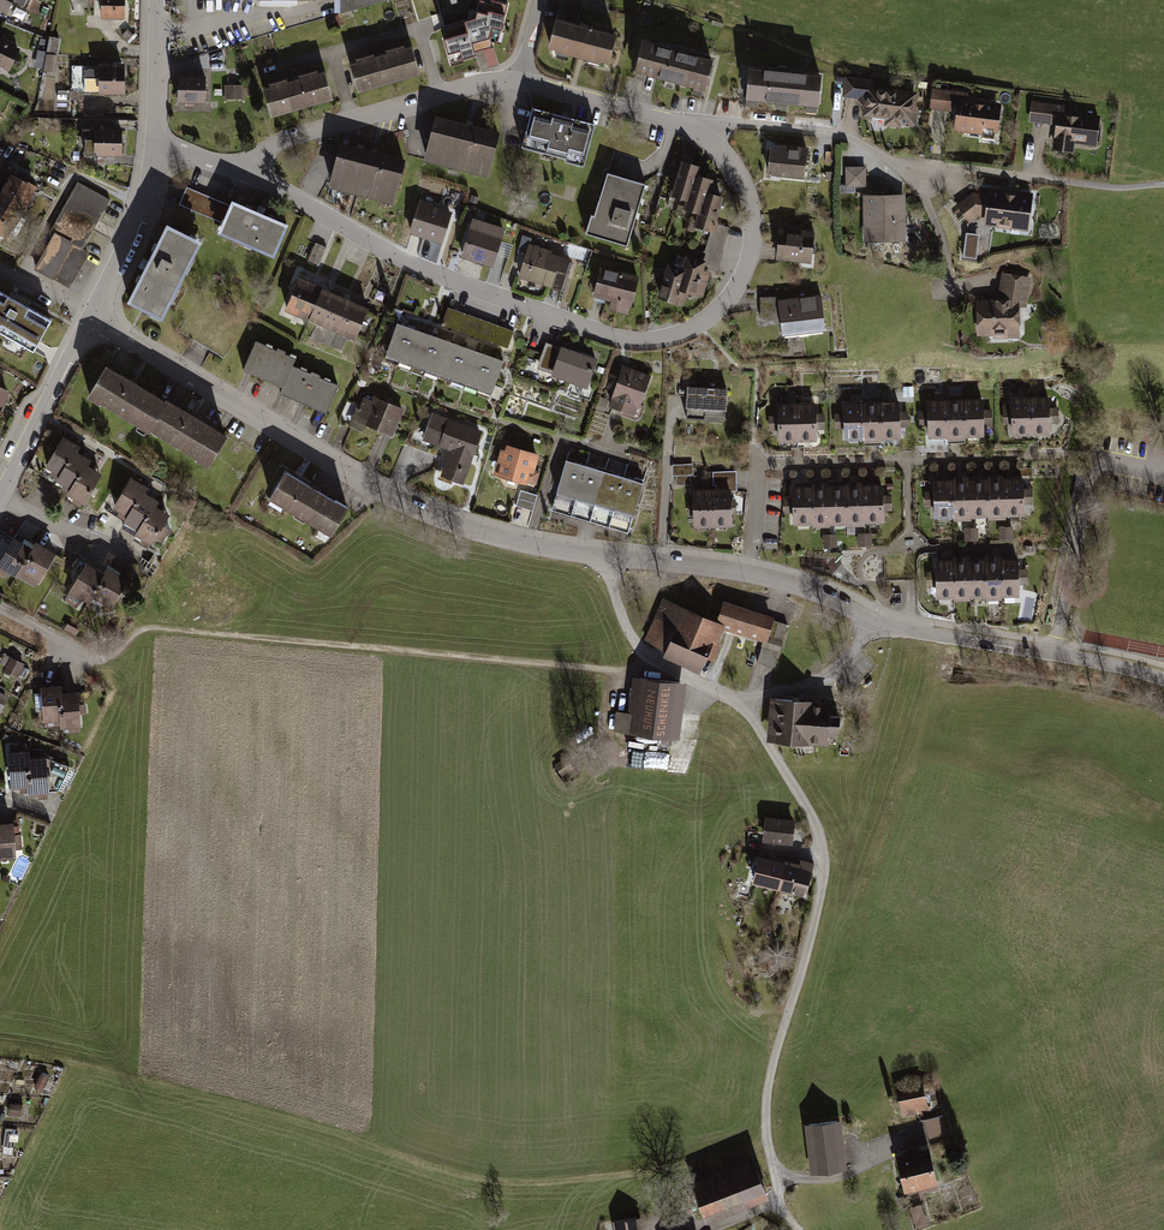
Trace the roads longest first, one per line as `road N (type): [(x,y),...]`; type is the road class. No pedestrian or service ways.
road 1 (residential): [(91,316),(357,479),(462,527),(583,554),(749,574),(900,629),(1163,679)]
road 2 (residential): [(248,169),(443,278),(609,333),(653,339),(700,324),(728,299),(752,246),(747,188),(693,125)]
road 3 (track): [(783,1182),(768,1142),(767,1092),(822,895),(822,835),(745,706),(644,656),(616,602),(612,557)]
road 4 (track): [(644,656),(617,673),(144,629),(99,662)]
road 5 (residential): [(693,125),(841,136),(920,174),(1035,176)]
road 6 (residential): [(518,80),(353,118),(280,142),(248,169)]
road 7 (residential): [(91,316),(0,493)]
road 8 (residential): [(693,125),(518,80)]
road 9 (residential): [(157,150),(144,202),(91,316)]
road 10 (residential): [(159,0),(157,150)]

